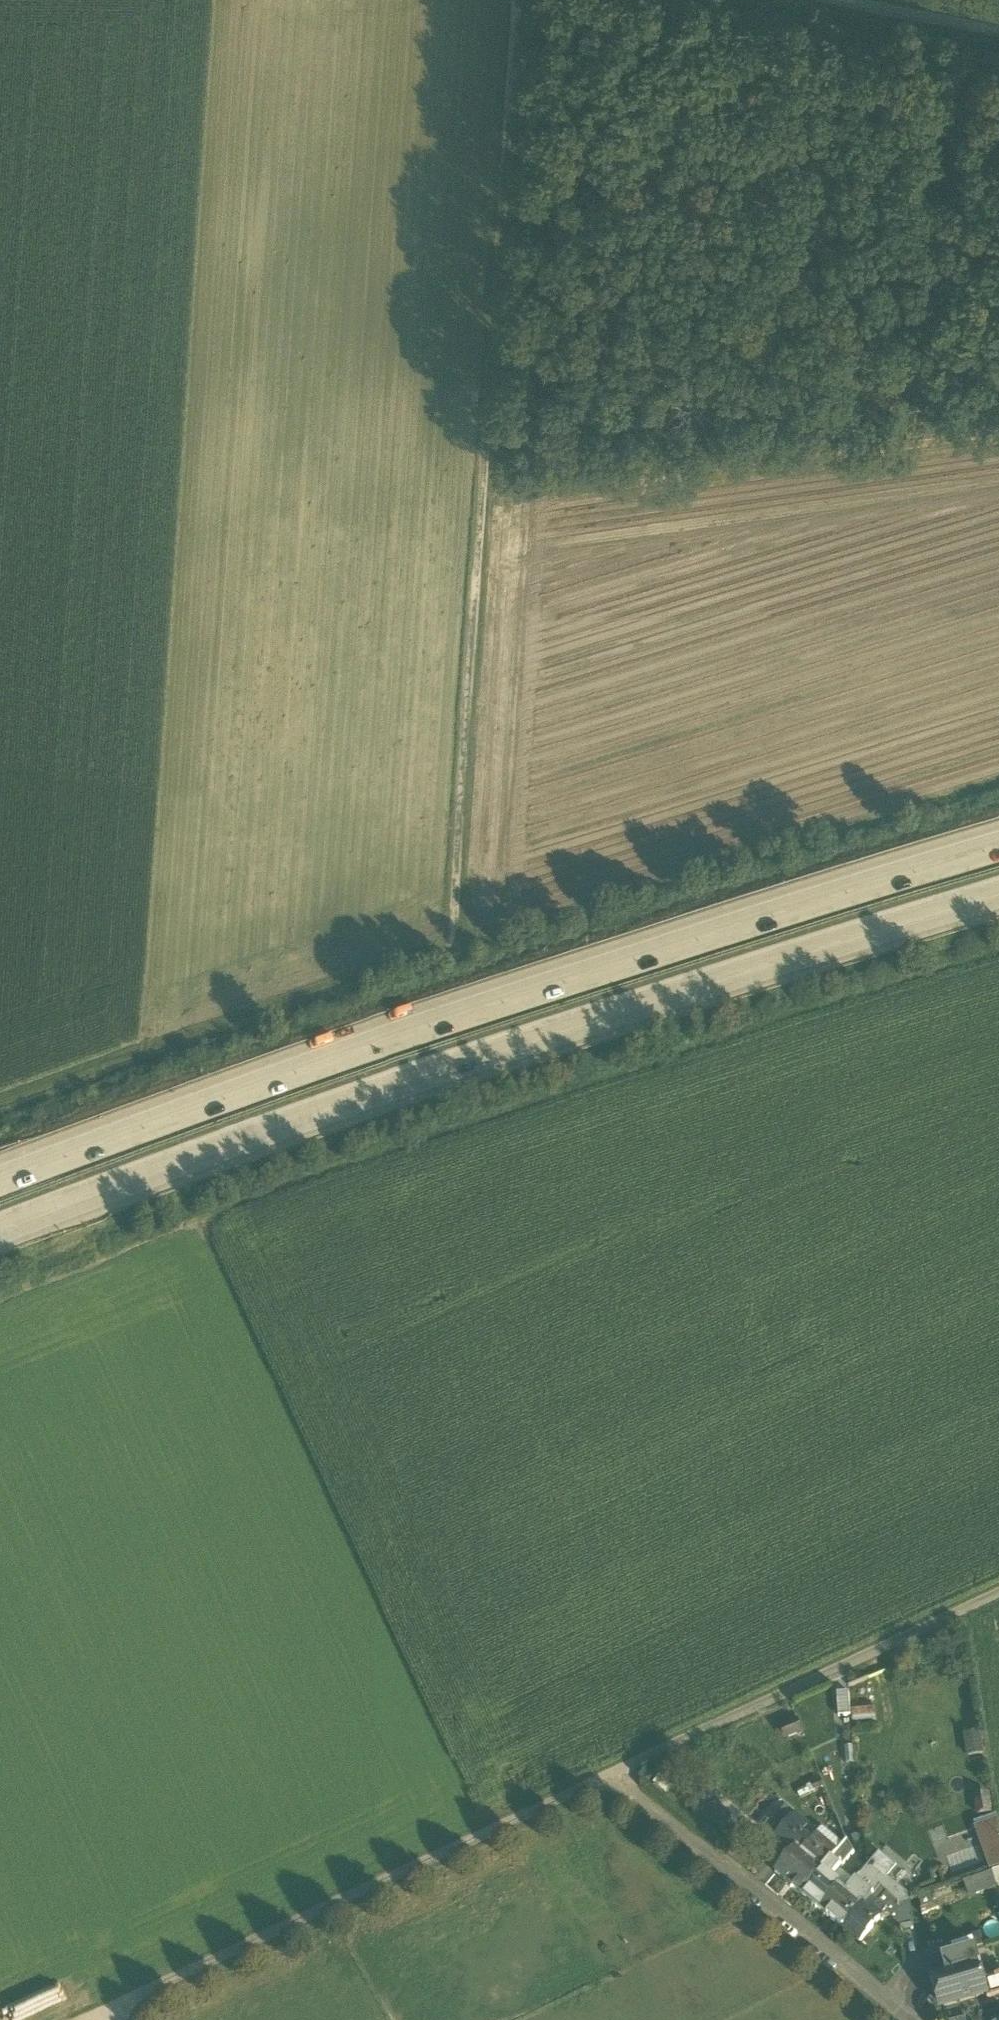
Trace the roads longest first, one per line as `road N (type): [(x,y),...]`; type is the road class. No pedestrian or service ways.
road 1 (track): [(515,0),(448,944),(0,1098)]
road 2 (motorway): [(998,846),(674,948),(0,1188)]
road 3 (motorway): [(0,1239),(673,1001),(998,902)]
road 4 (track): [(109,2011),(998,1595)]
road 5 (track): [(497,1831),(207,1231)]
road 6 (residential): [(915,2019),(610,1774)]
road 7 (track): [(998,30),(844,0)]

